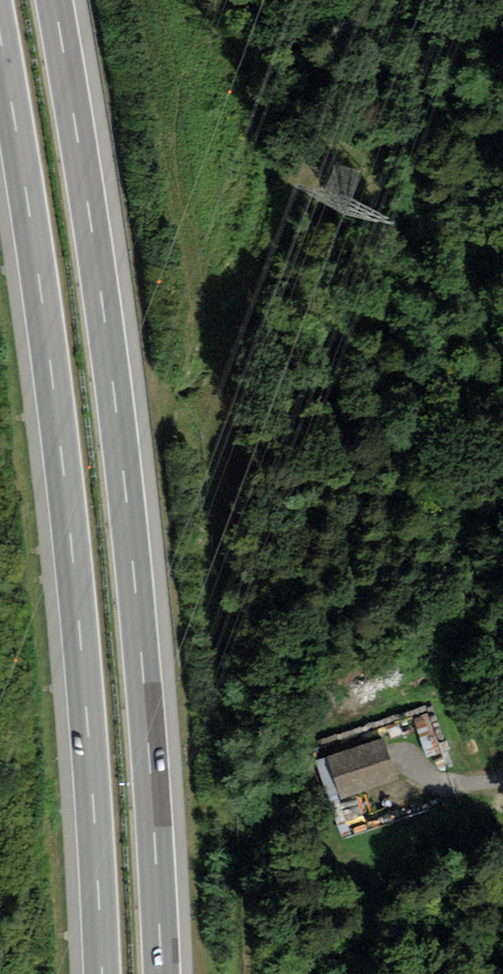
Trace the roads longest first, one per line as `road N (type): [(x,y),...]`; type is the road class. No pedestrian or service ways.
road 1 (motorway): [(160,973),(125,500),(102,298),(53,0)]
road 2 (motorway): [(0,26),(48,321),(69,517),(101,973)]

